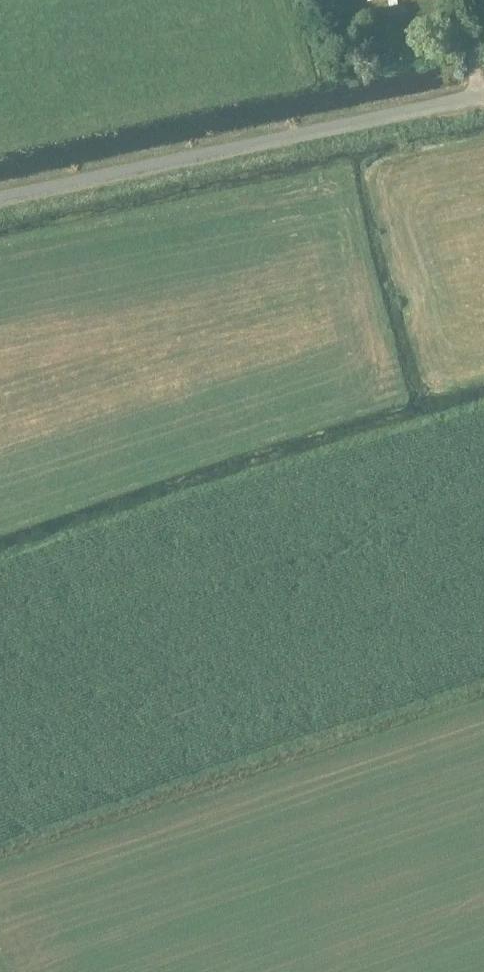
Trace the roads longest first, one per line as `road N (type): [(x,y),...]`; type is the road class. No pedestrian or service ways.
road 1 (unclassified): [(483,100),(0,203)]

